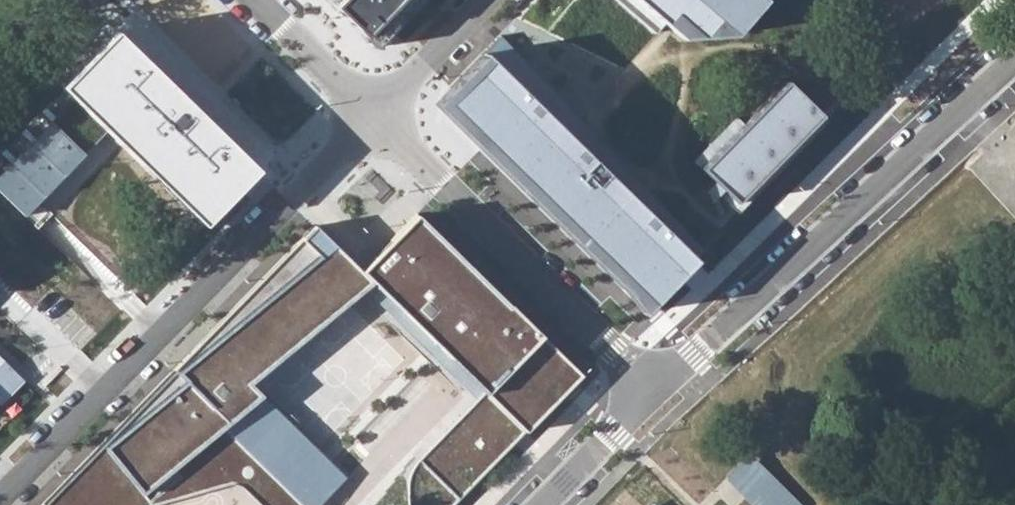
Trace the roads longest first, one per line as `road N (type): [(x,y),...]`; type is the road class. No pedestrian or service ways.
road 1 (residential): [(371,116),(0,499)]
road 2 (residential): [(667,391),(1014,62)]
road 3 (residential): [(371,116),(667,391)]
road 4 (residential): [(252,0),(371,116)]
road 5 (residential): [(484,0),(371,116)]
road 6 (residential): [(553,504),(667,391)]

